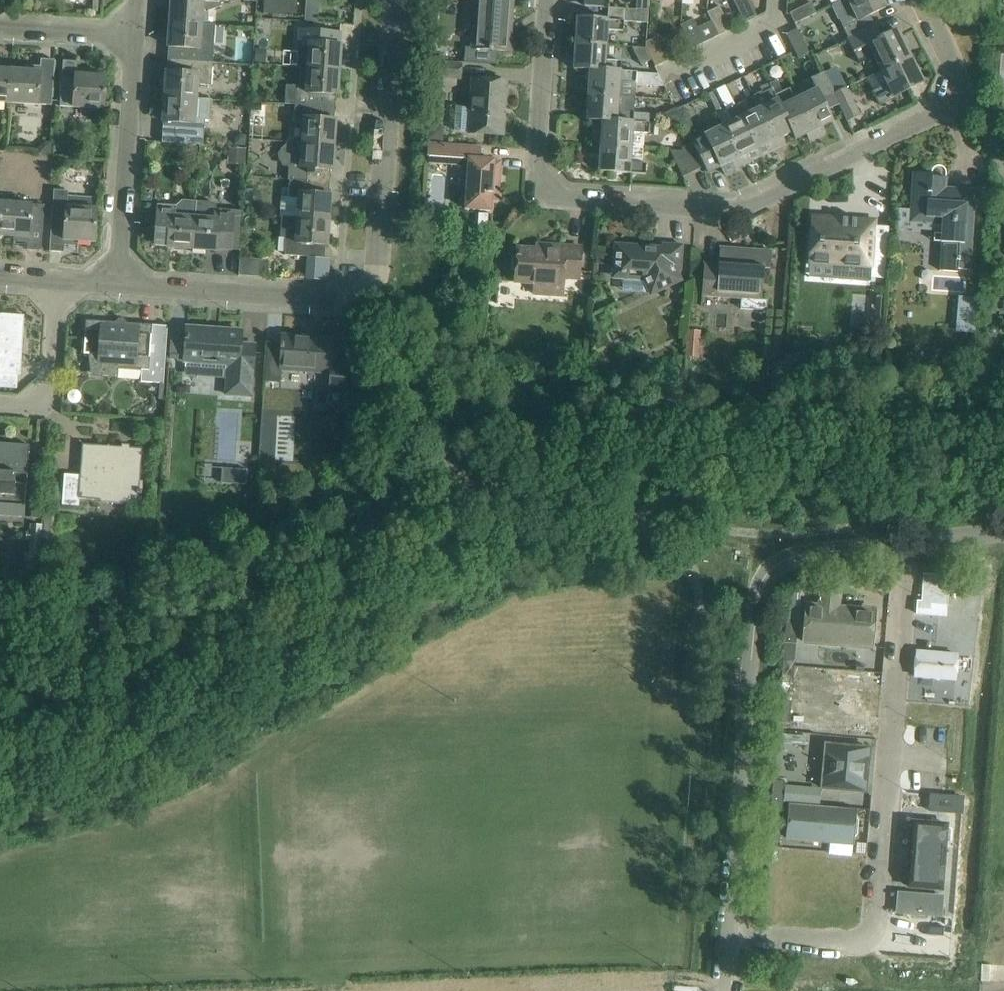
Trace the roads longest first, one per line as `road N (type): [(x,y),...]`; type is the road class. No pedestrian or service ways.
road 1 (residential): [(921,0),(954,67),(957,97),(938,114),(738,210),(569,200),(544,188),(537,159),(549,0)]
road 2 (unclassified): [(730,934),(836,944),(865,938),(876,916),(908,542)]
road 3 (unclassified): [(730,934),(761,584),(792,557),(908,542)]
road 4 (track): [(0,820),(175,767),(382,641)]
road 5 (residential): [(336,300),(369,293),(378,265),(394,0)]
road 6 (track): [(382,641),(512,569),(664,529)]
road 7 (residential): [(118,284),(135,38)]
road 8 (residential): [(336,300),(118,284)]
road 9 (residential): [(59,280),(51,388),(29,407),(0,405)]
road 10 (residential): [(135,38),(0,28)]

